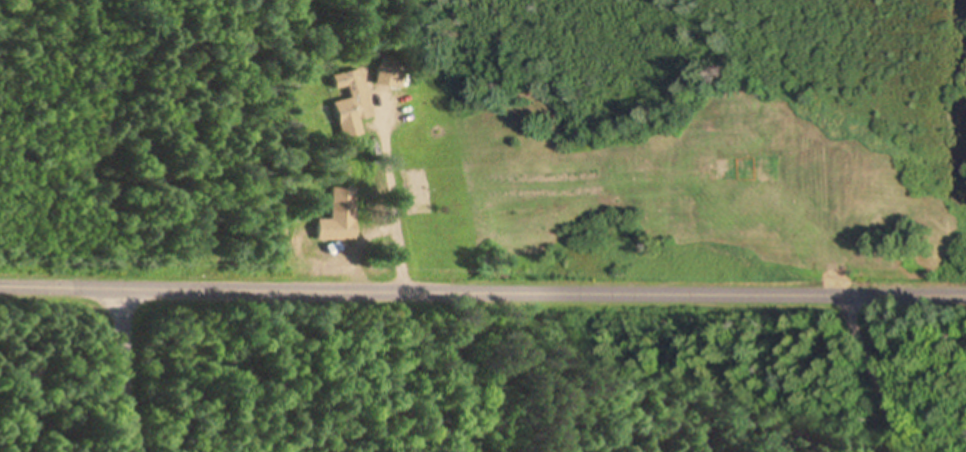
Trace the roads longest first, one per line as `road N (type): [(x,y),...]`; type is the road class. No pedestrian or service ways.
road 1 (residential): [(965,290),(0,279)]
road 2 (residential): [(127,451),(130,284)]
road 3 (residential): [(894,451),(887,377),(856,290)]

